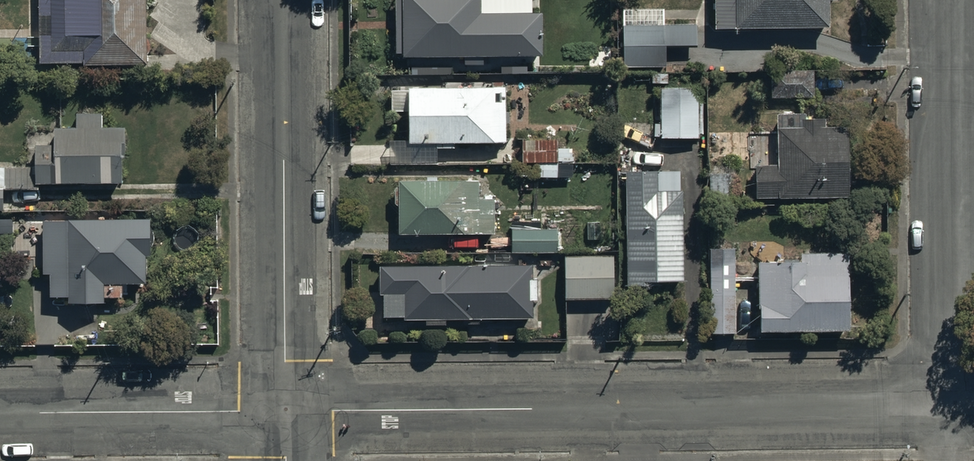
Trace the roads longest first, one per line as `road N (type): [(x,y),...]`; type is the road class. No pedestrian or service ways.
road 1 (residential): [(284,413),(948,407)]
road 2 (residential): [(284,413),(281,0)]
road 3 (residential): [(947,0),(948,407)]
road 4 (residential): [(0,418),(284,413)]

